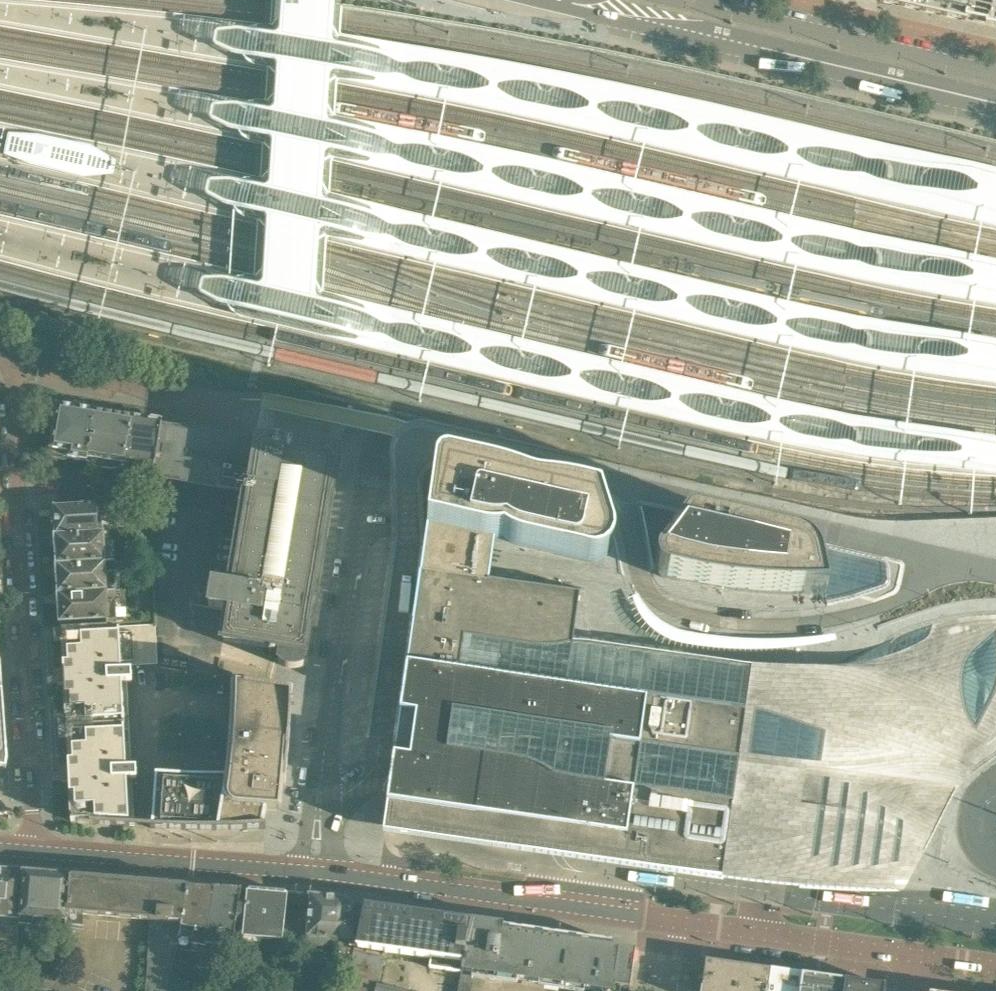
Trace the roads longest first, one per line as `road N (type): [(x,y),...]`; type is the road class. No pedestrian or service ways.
road 1 (residential): [(320,797),(363,782),(382,743),(414,451),(453,445),(625,483)]
road 2 (residential): [(13,362),(32,851)]
road 3 (residential): [(625,483),(643,581),(678,611),(759,625),(826,621),(904,596),(923,582),(934,556)]
road 4 (primary): [(583,12),(995,111)]
road 5 (tertiary): [(673,920),(314,871)]
road 6 (residential): [(625,483),(934,556)]
road 7 (primary): [(995,73),(691,0)]
road 8 (tertiary): [(314,871),(32,851)]
road 9 (residential): [(358,538),(320,797)]
road 10 (residential): [(217,398),(13,362)]
road 11 (tertiary): [(823,941),(673,920)]

